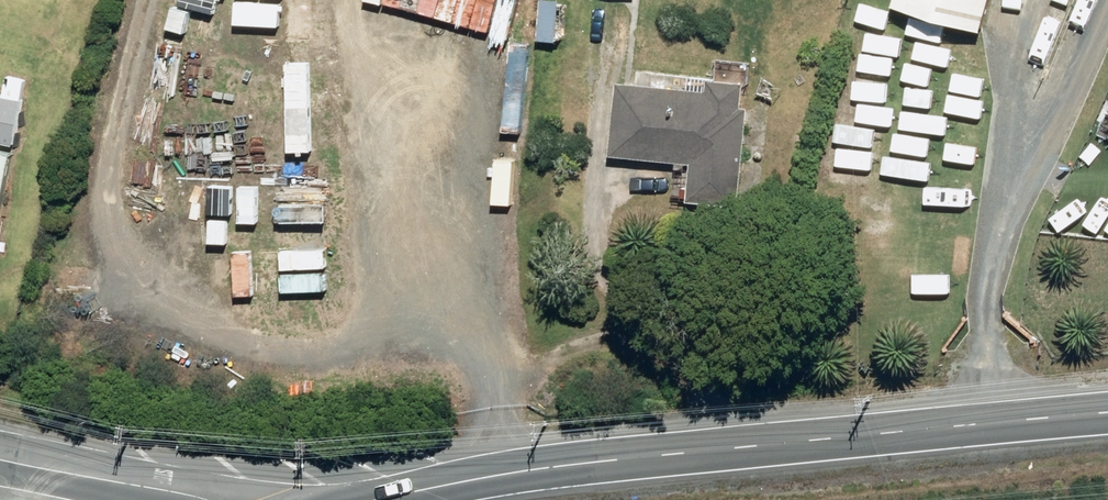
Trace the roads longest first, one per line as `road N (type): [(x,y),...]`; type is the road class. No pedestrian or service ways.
road 1 (tertiary): [(1107,413),(562,466),(372,499)]
road 2 (unclassified): [(207,499),(0,460)]

